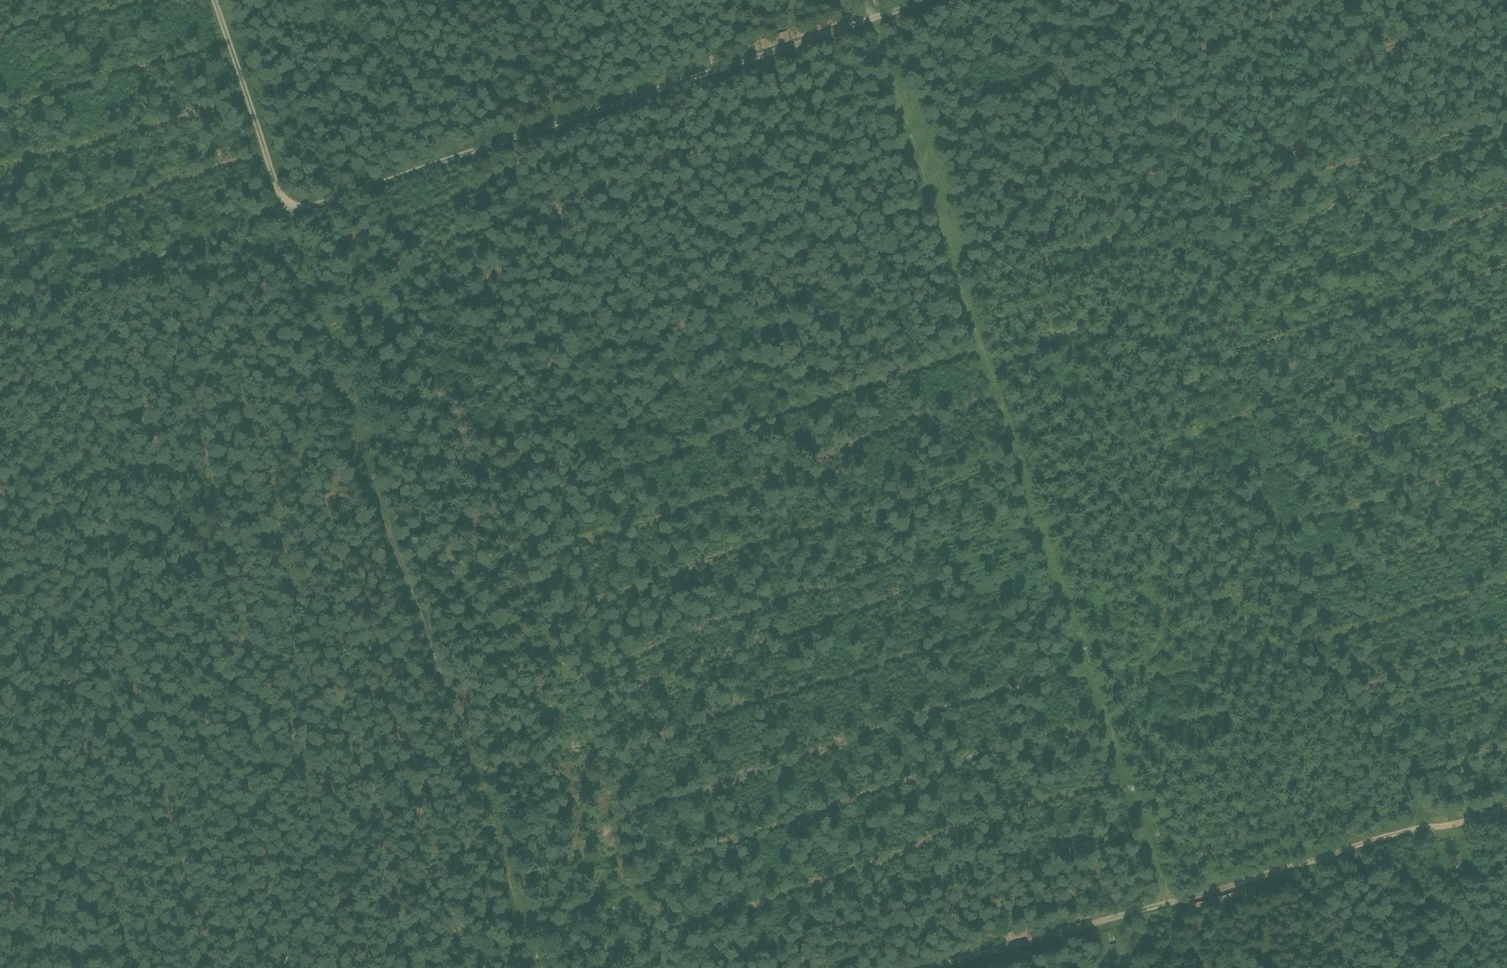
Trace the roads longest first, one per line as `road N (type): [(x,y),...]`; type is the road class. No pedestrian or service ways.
road 1 (track): [(1167,908),(868,0)]
road 2 (track): [(925,0),(287,216),(215,0)]
road 3 (track): [(536,967),(287,216)]
road 4 (track): [(1506,815),(1167,908)]
road 5 (track): [(0,312),(287,216)]
road 6 (track): [(945,967),(1167,908)]

